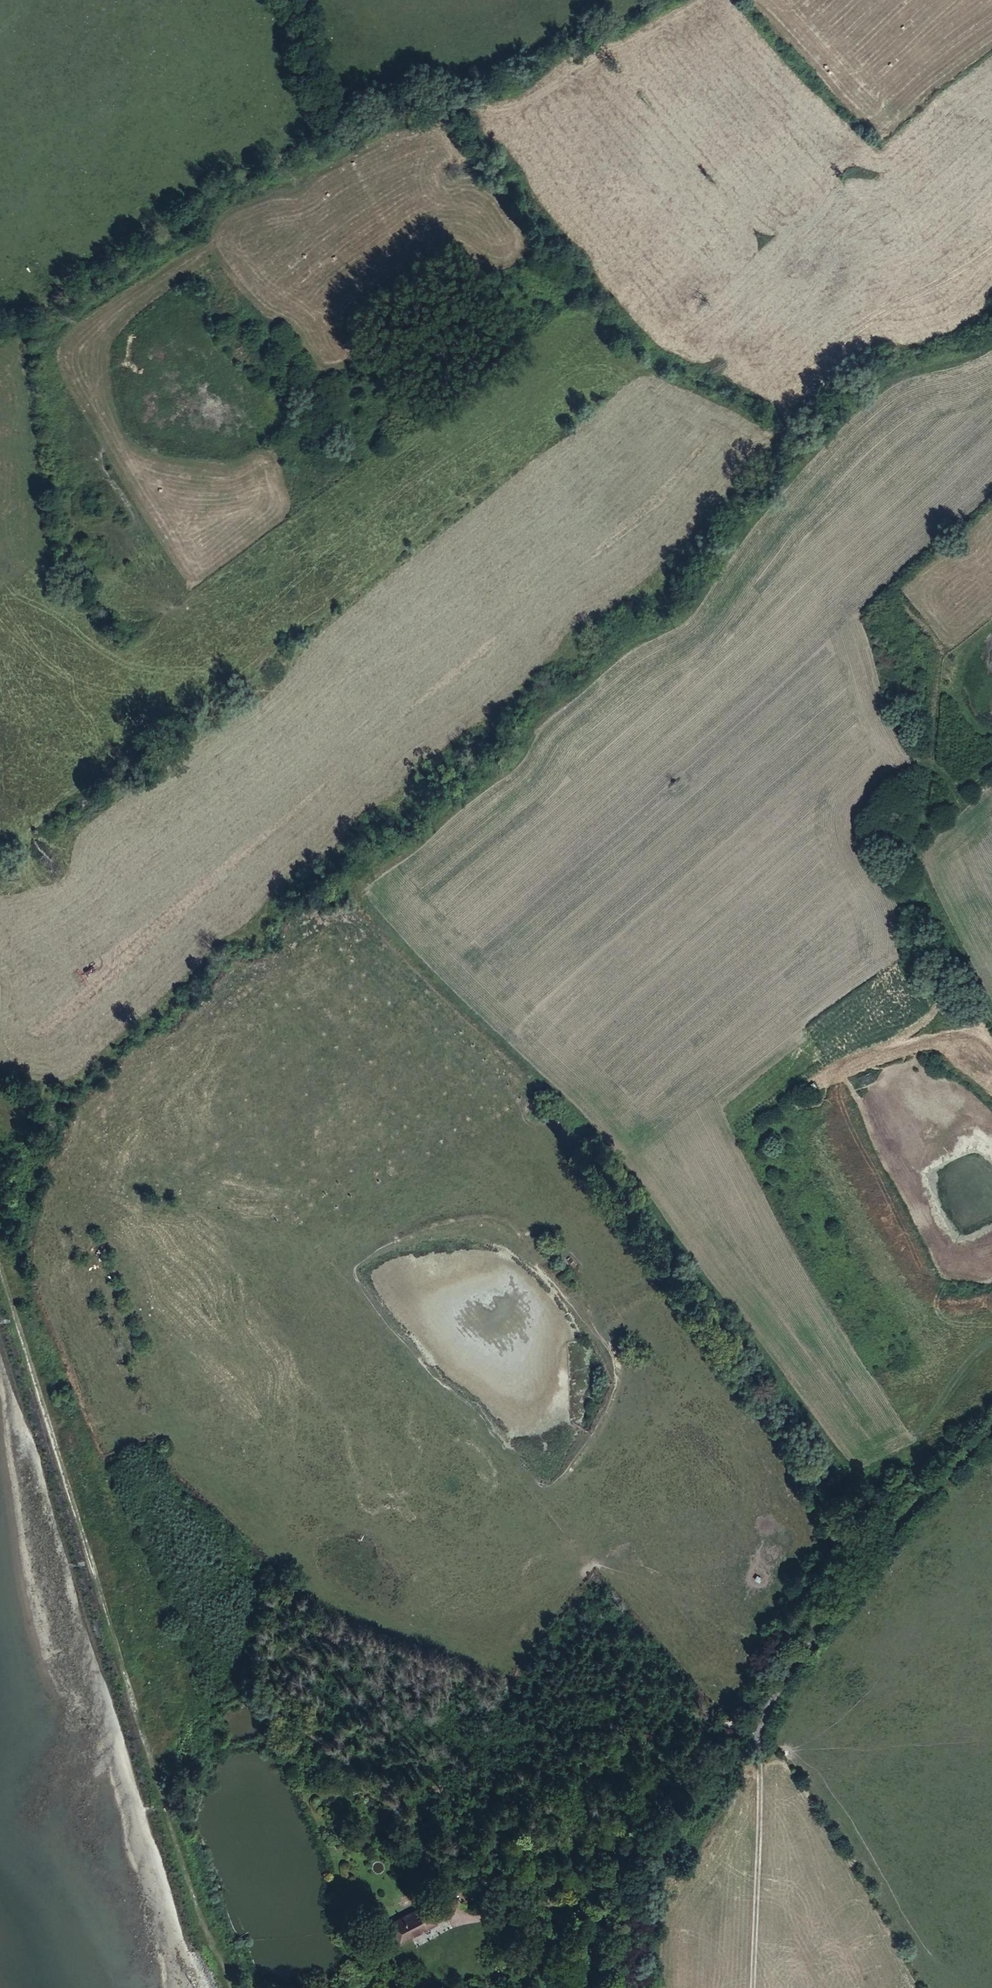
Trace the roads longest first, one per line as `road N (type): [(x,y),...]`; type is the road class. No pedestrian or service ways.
road 1 (track): [(0,1256),(207,1925),(238,1987)]
road 2 (unclassified): [(760,1724),(851,1571),(991,1430)]

